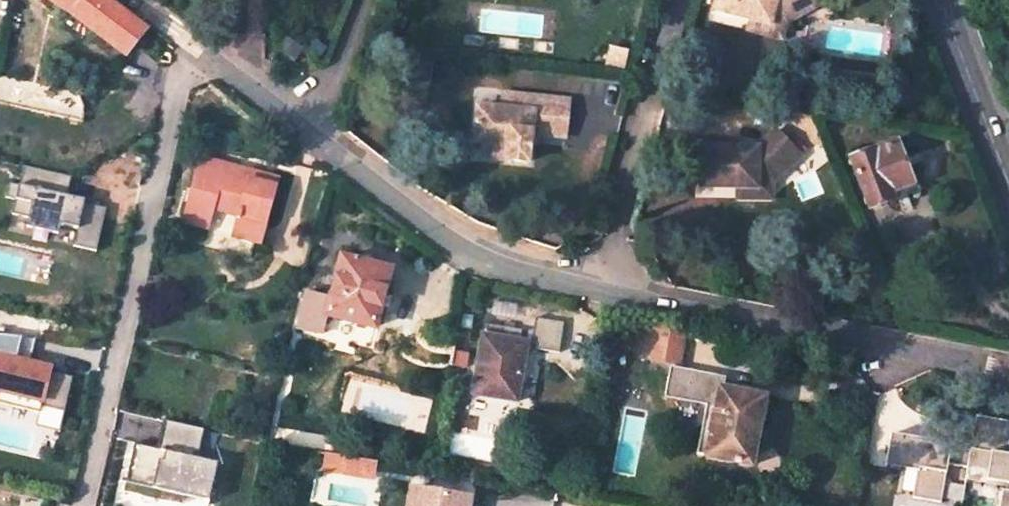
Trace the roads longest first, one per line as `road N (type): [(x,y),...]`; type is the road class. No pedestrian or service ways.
road 1 (residential): [(187,50),(79,505)]
road 2 (residential): [(609,291),(1008,372)]
road 3 (residential): [(306,139),(460,252),(609,291)]
road 4 (residential): [(679,0),(609,291)]
road 5 (secondary): [(943,0),(1008,178)]
road 6 (residential): [(360,0),(306,139)]
road 7 (residential): [(187,50),(306,139)]

